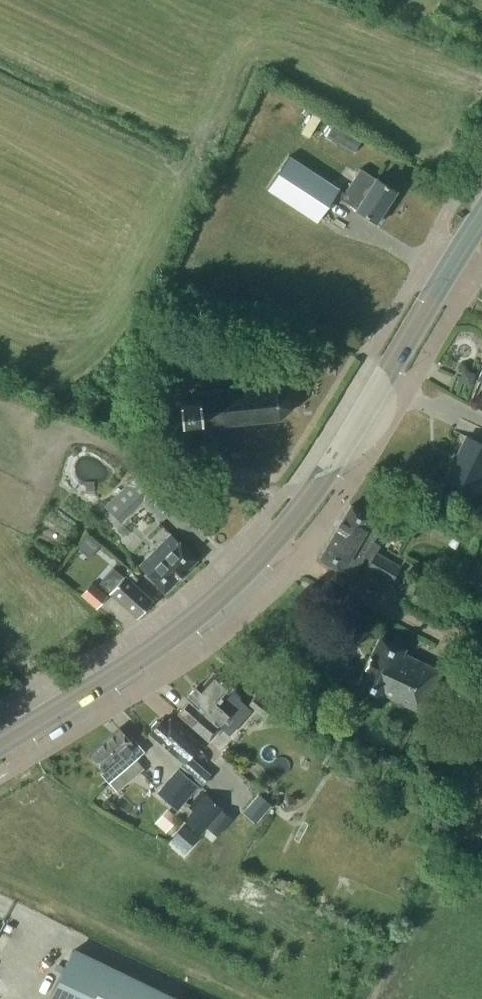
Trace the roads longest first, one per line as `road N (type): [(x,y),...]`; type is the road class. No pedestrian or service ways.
road 1 (primary): [(0,746),(196,617),(262,554),(316,492),(481,214)]

